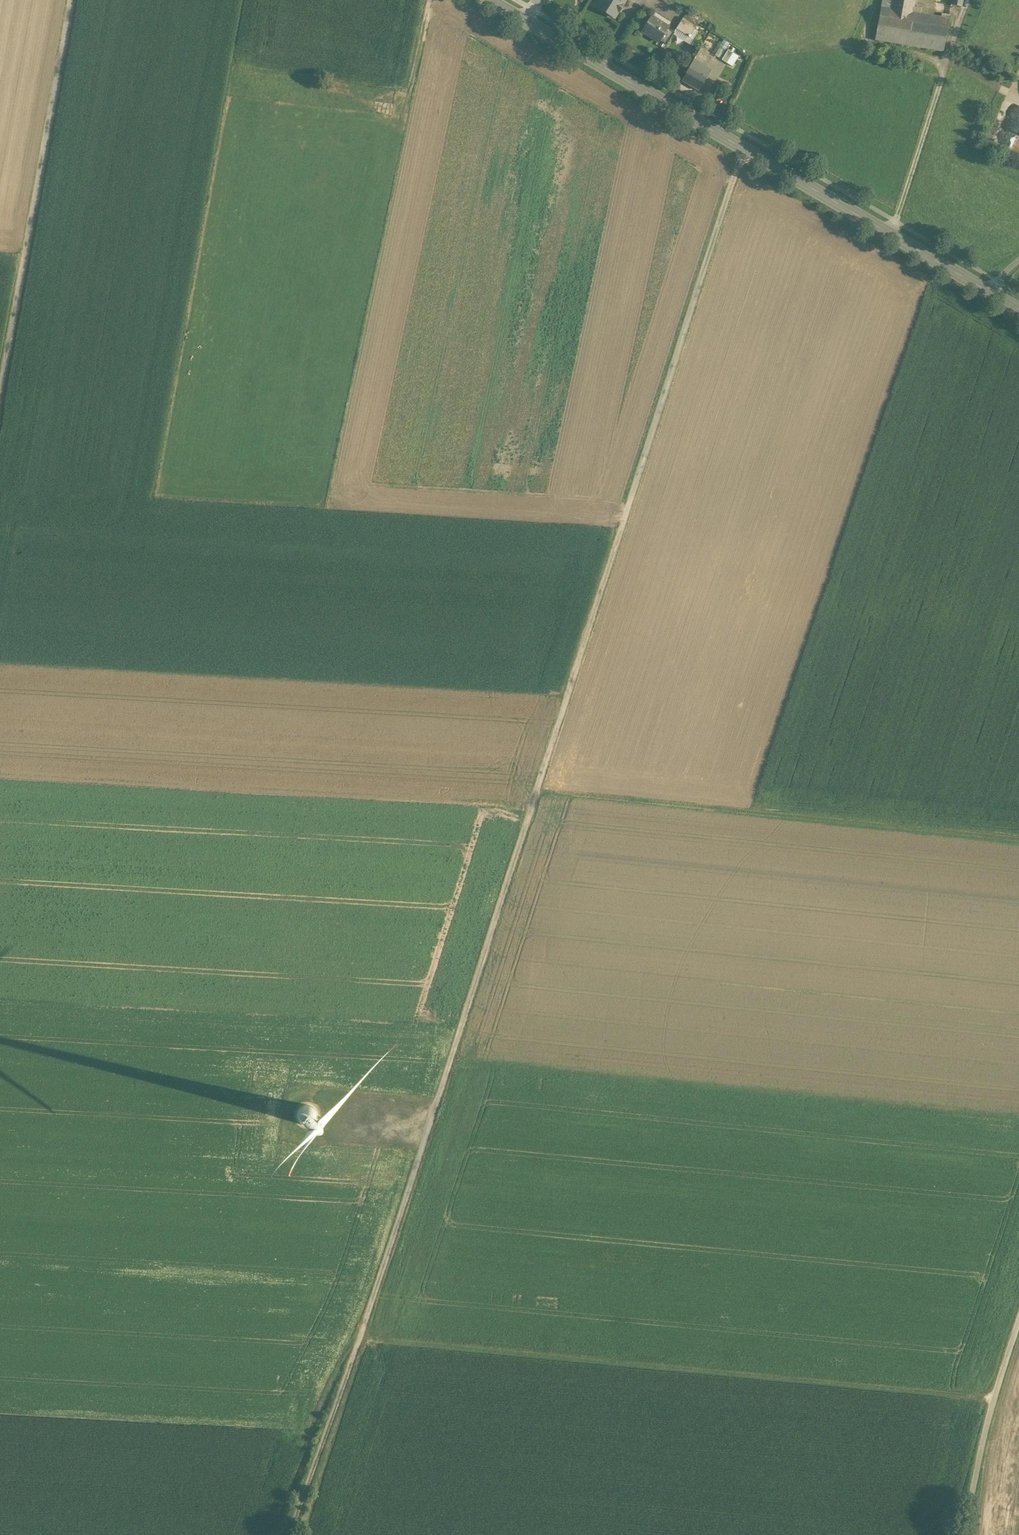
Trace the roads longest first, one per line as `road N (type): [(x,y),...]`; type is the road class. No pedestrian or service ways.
road 1 (track): [(291,1534),(380,1285),(745,150)]
road 2 (secondary): [(488,0),(1018,306)]
road 3 (track): [(537,791),(1018,841)]
road 4 (track): [(75,0),(0,410)]
road 5 (track): [(964,1534),(1018,1321)]

